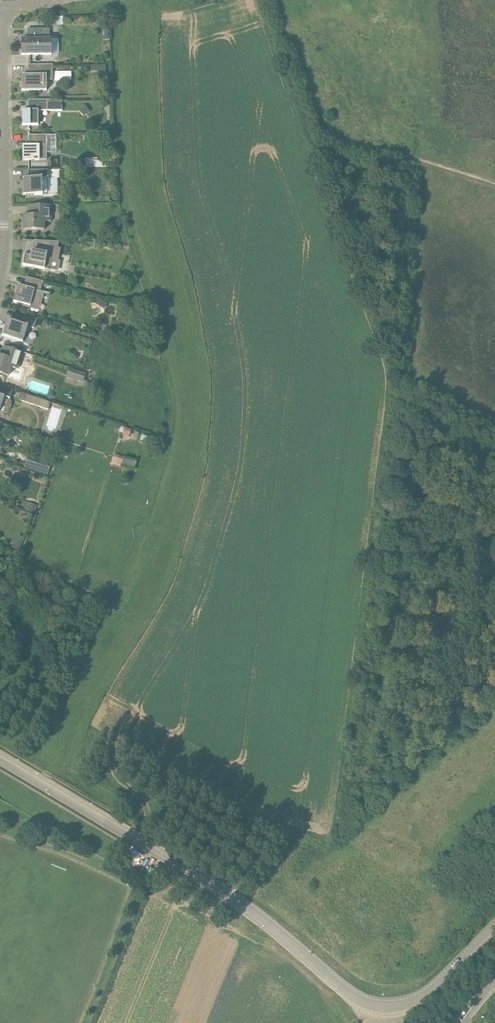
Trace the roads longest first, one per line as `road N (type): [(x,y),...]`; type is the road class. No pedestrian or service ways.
road 1 (tertiary): [(0,752),(200,875),(369,1005),(416,1001),(494,926)]
road 2 (residential): [(5,203),(0,40)]

